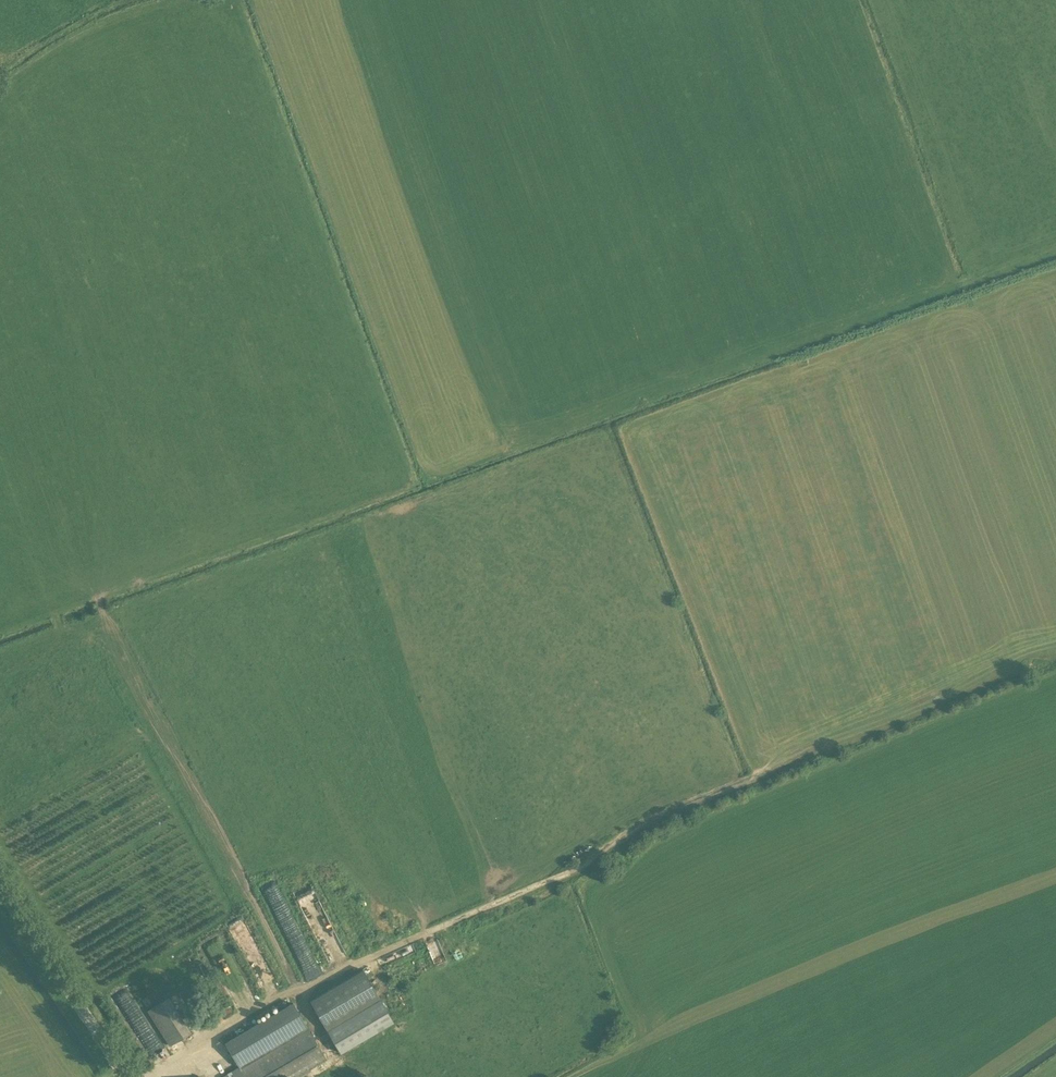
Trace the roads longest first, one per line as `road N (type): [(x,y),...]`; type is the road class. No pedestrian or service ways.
road 1 (tertiary): [(126,1076),(0,887)]

